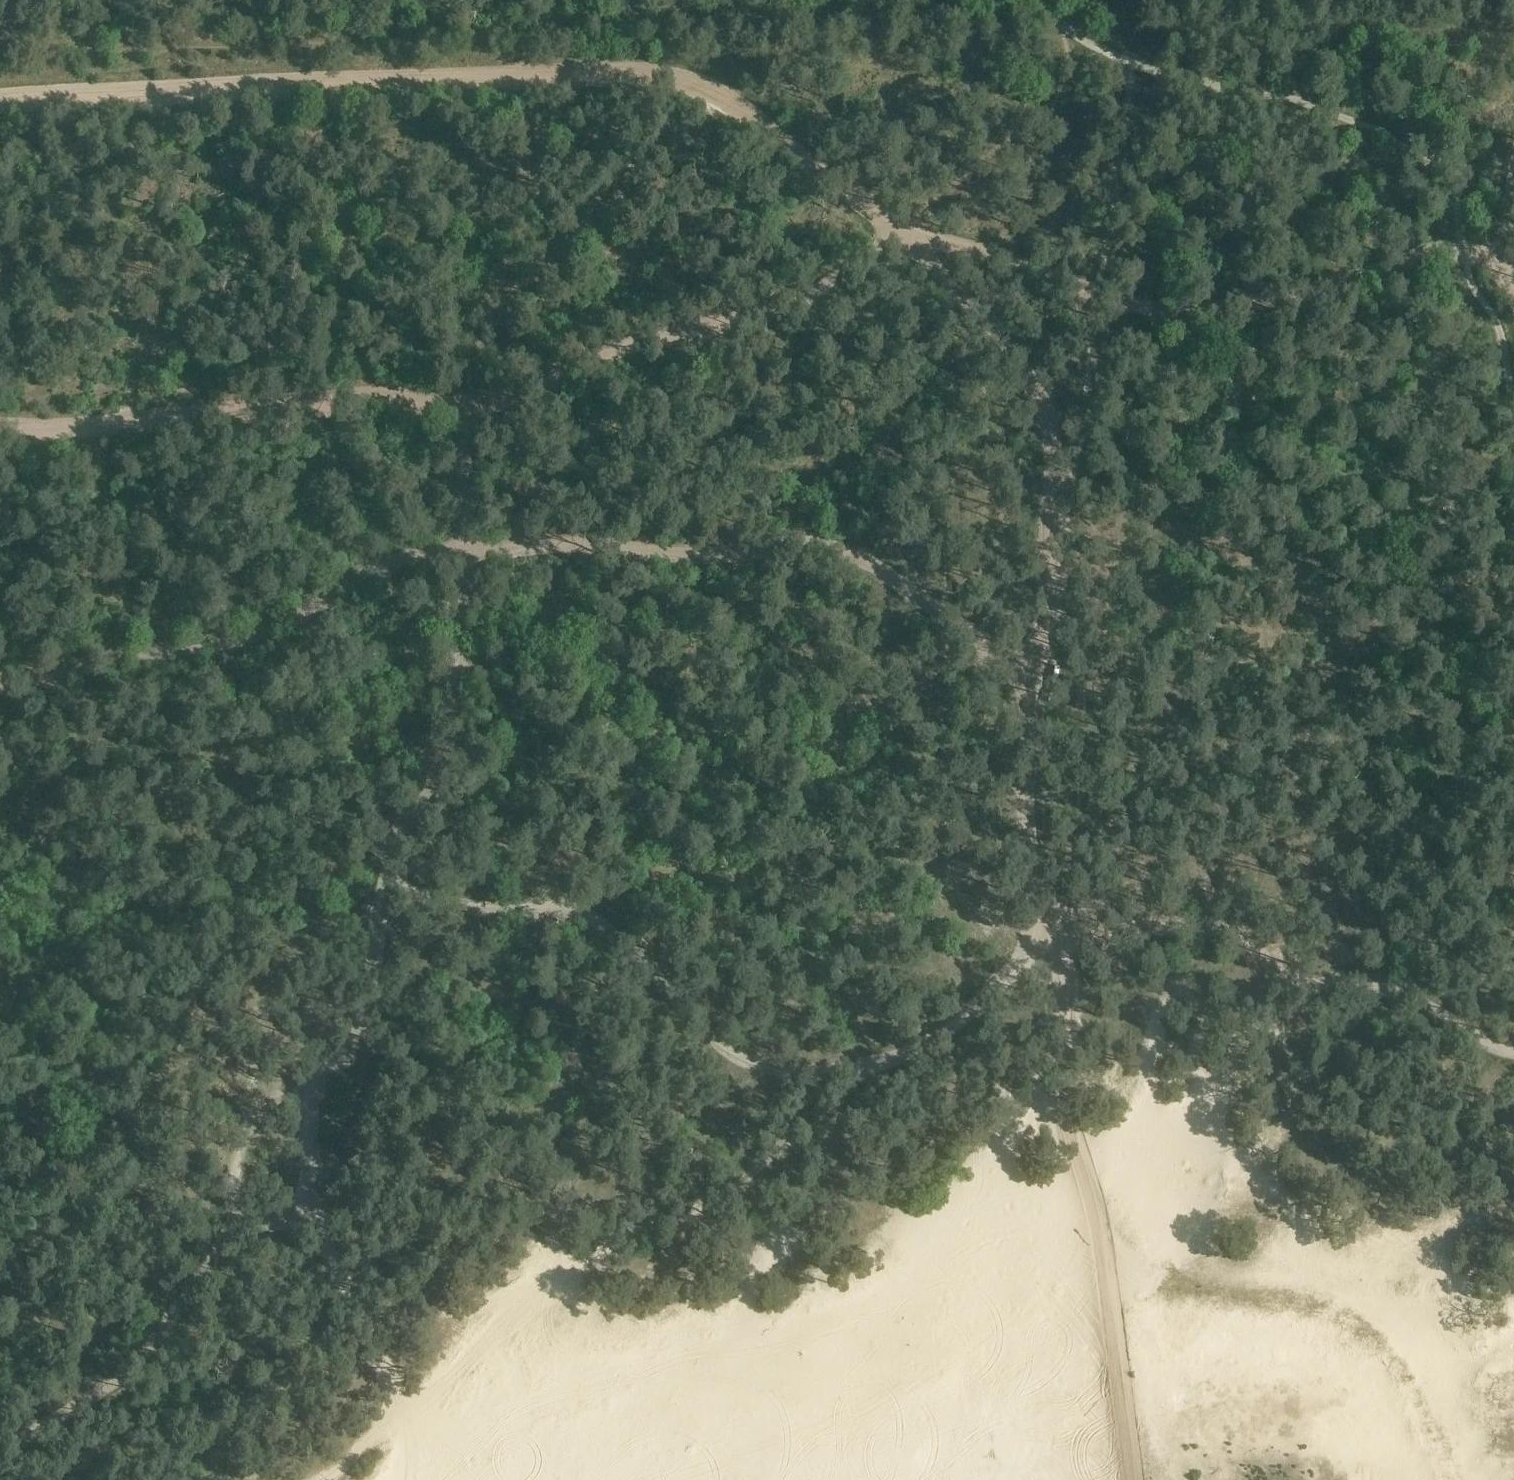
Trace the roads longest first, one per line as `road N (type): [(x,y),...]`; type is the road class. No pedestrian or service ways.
road 1 (track): [(1133,1479),(1103,1246),(1070,1121),(1053,955),(1024,819),(1054,443),(1043,397),(1011,354),(902,236),(711,86),(678,76),(374,80),(0,98)]
road 2 (track): [(466,552),(449,740),(393,846),(383,890),(588,916),(633,948),(699,1026),(736,1056),(766,1067),(832,1069),(903,1055),(981,1004),(1023,962),(1107,934),(1179,924),(1238,941),(1299,981),(1391,991),(1513,1052)]
road 3 (track): [(0,429),(98,427),(363,397),(460,407),(502,400),(641,343),(773,312),(902,236),(959,245),(1156,310),(1266,301),(1428,252),(1462,251)]
road 4 (track): [(398,1479),(423,1442),(538,1365),(847,1354),(926,1283),(1035,1237),(1110,1295),(1221,1295),(1317,1309),(1383,1347),(1433,1418),(1453,1479)]
road 5 (track): [(319,1218),(409,1420),(585,1258),(664,1214),(748,1188),(866,1065)]
road 6 (track): [(383,890),(367,1027),(312,1098),(319,1218),(249,1225),(230,1238),(137,1364),(0,1451)]
road 7 (track): [(0,691),(258,636),(379,567),(466,552),(460,407)]
road 8 (track): [(466,552),(835,549),(923,595),(1034,695)]
road 9 (track): [(381,903),(304,948),(276,980),(230,1238)]

